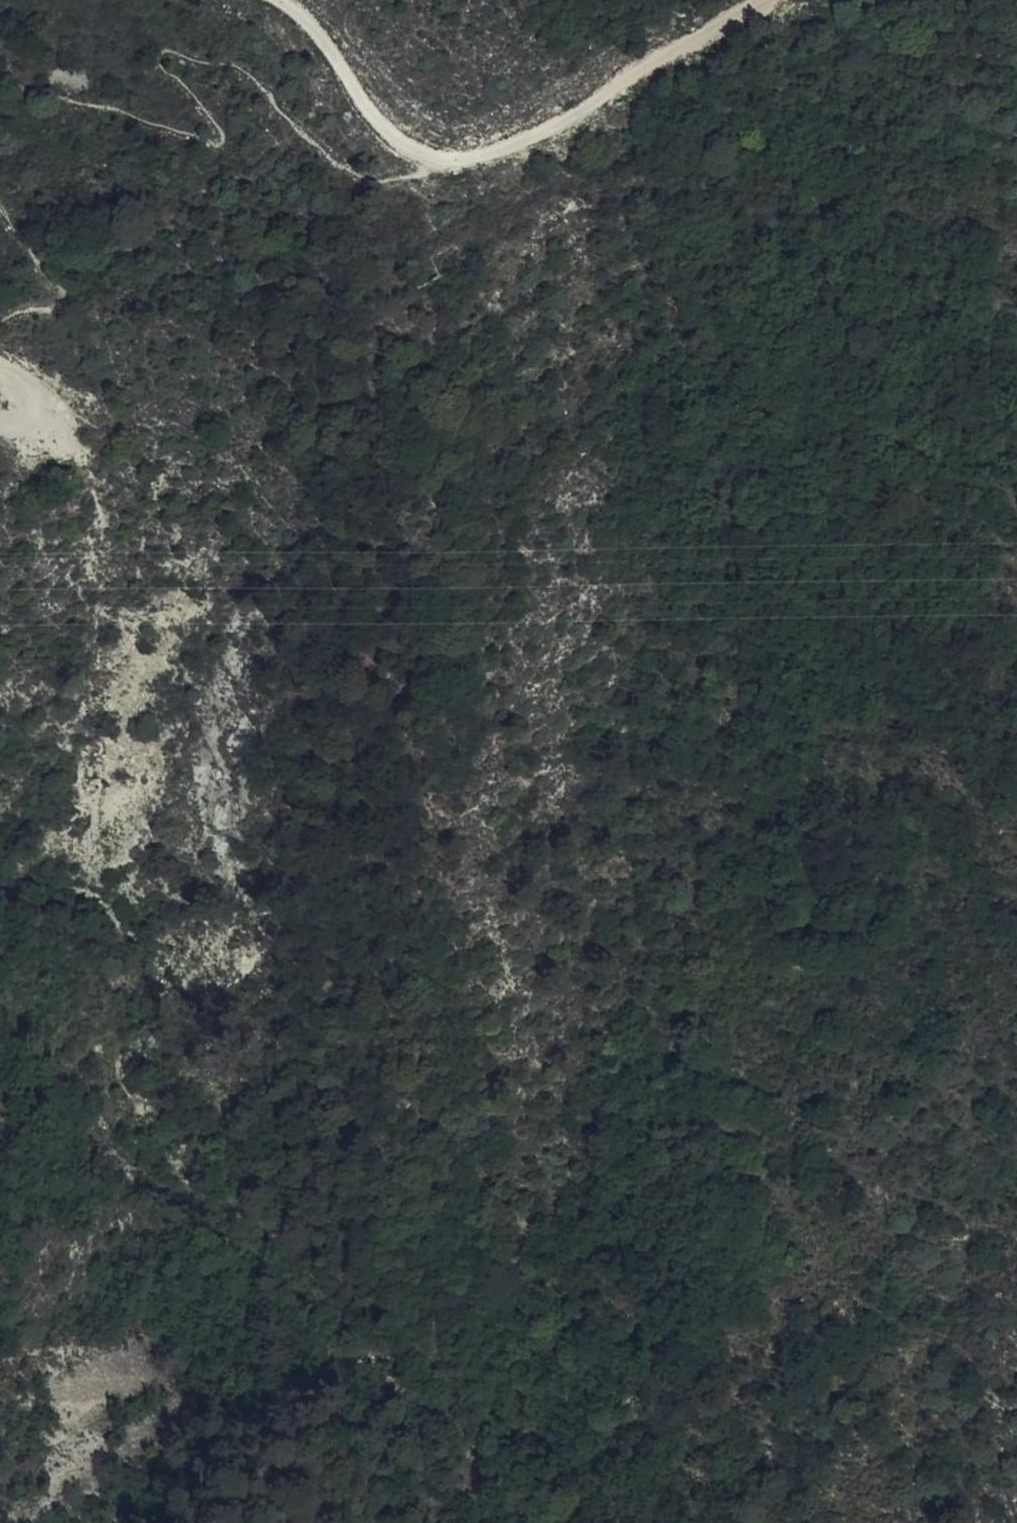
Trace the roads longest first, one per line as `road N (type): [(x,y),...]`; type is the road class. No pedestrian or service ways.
road 1 (track): [(763,0),(524,141),(444,162)]
road 2 (track): [(444,162),(386,133),(336,56),(279,0)]

